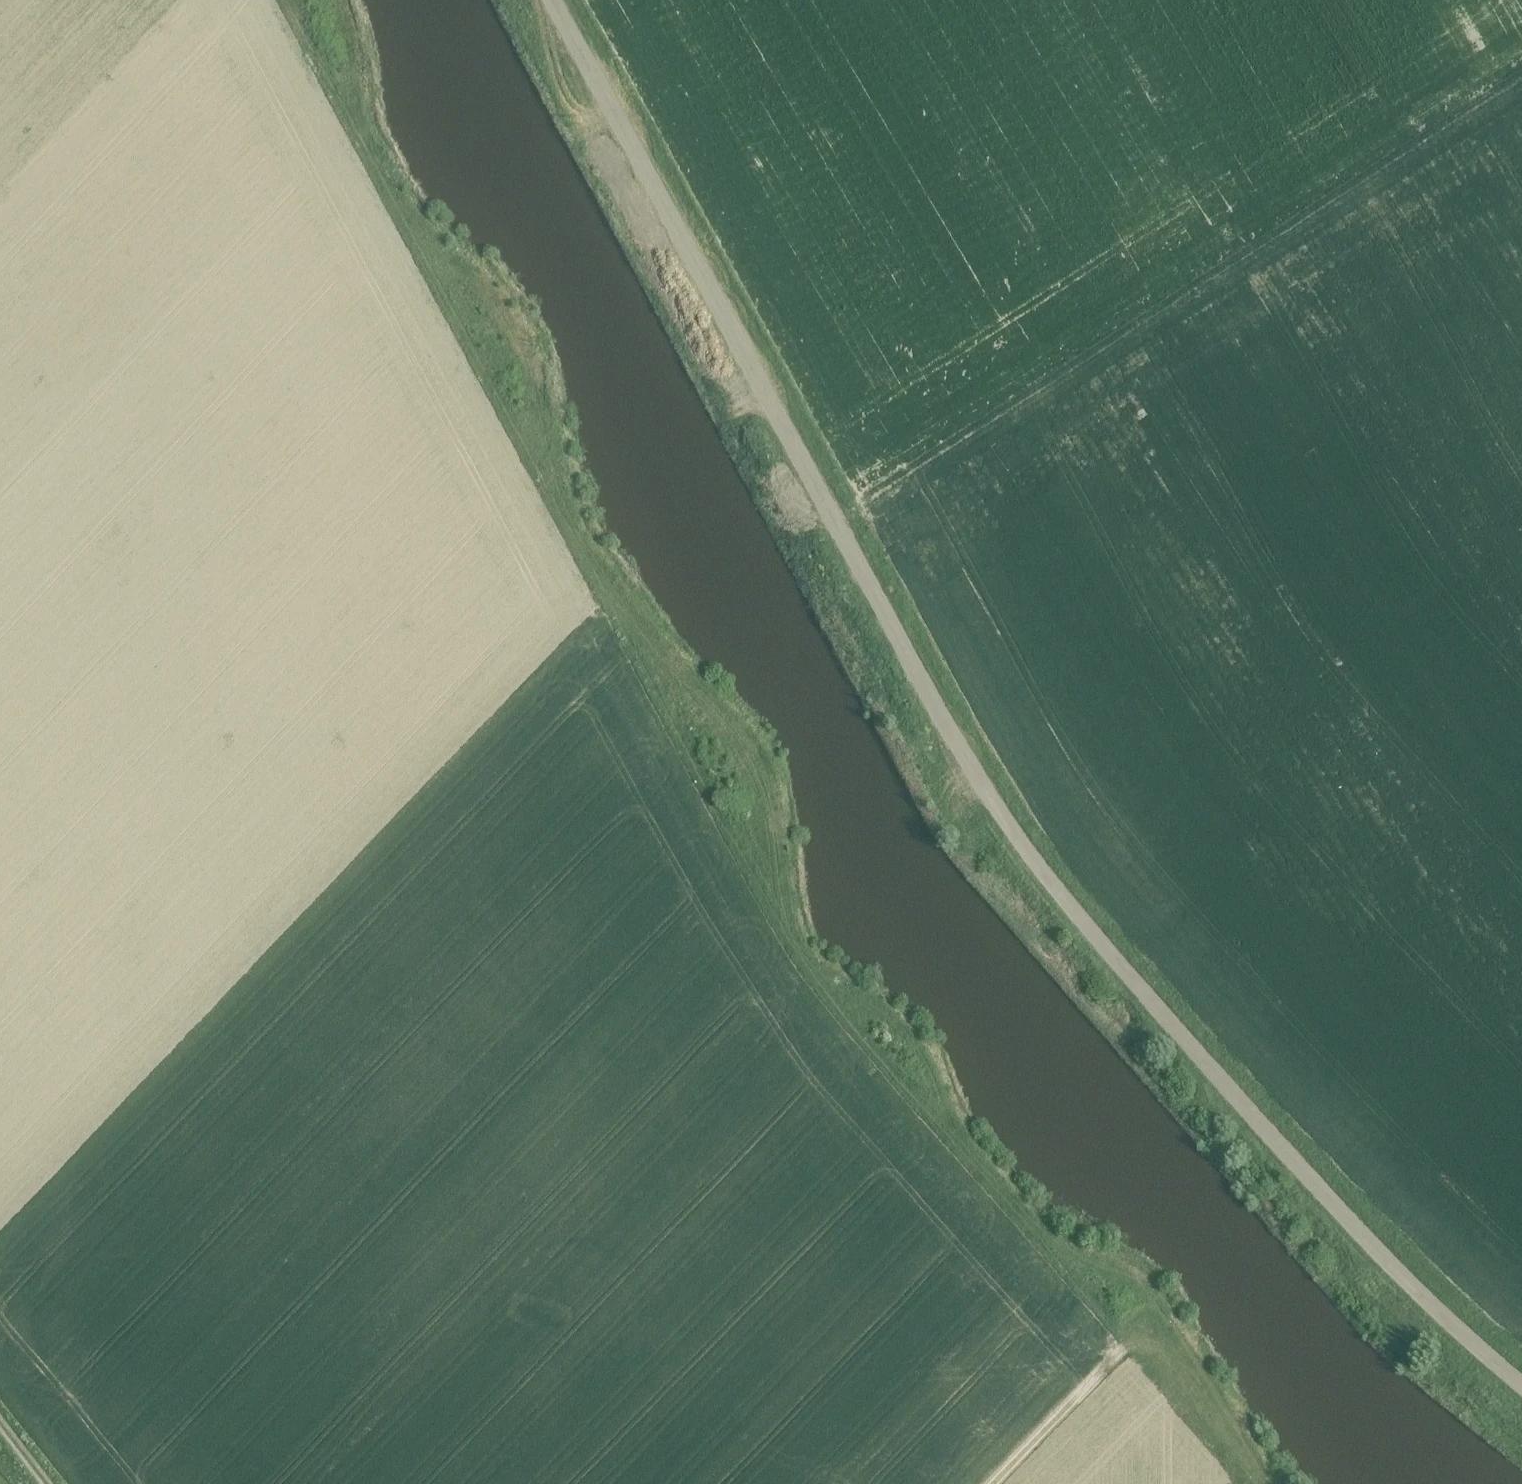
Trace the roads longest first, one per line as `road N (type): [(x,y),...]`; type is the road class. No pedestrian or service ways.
road 1 (track): [(1521,1385),(1361,1239),(1023,851),(953,742),(553,0)]
road 2 (track): [(994,1483),(1122,1350)]

